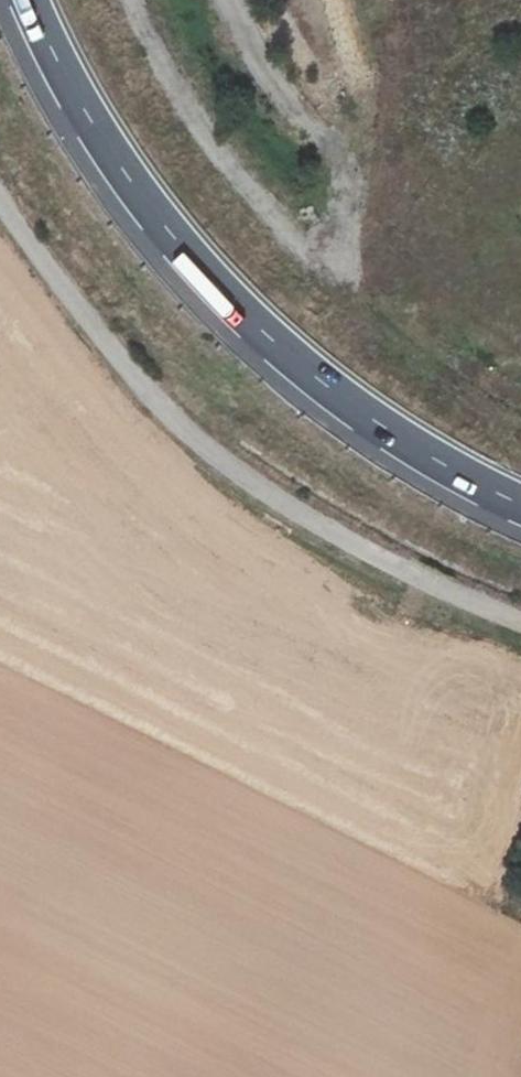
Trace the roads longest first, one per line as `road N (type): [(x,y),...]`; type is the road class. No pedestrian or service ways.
road 1 (motorway): [(29,0),(89,118),(207,277),(321,383),(393,435),(520,504)]
road 2 (track): [(520,621),(309,523),(145,392),(0,203)]

